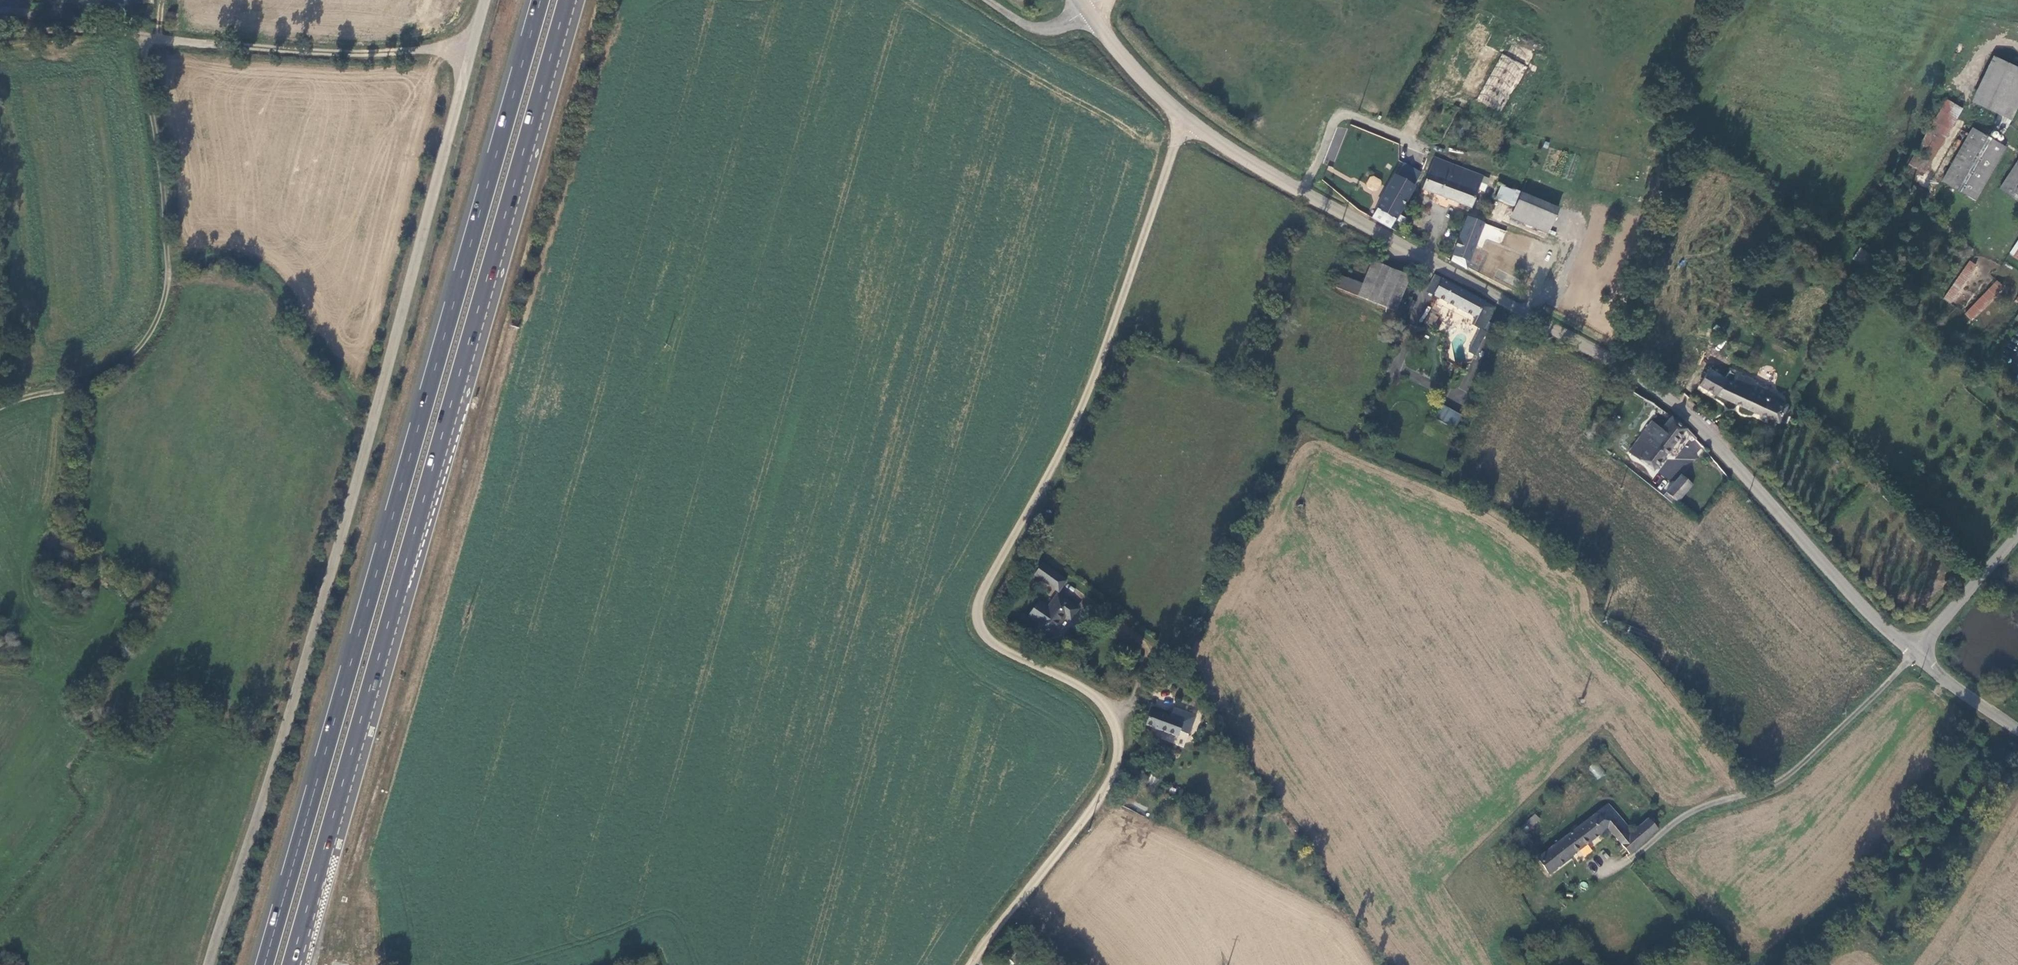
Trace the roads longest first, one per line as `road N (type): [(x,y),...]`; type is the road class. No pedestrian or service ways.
road 1 (unclassified): [(971,964),(1102,795),(1115,767),(1116,726),(1103,703),(989,640),(977,609),(1105,347),(1173,148),(1189,120)]
road 2 (unclassified): [(207,964),(375,415),(484,0)]
road 3 (trunk): [(540,0),(264,964)]
road 4 (trunk): [(290,964),(566,0)]
road 5 (tertiary): [(1189,120),(1262,169),(1621,367),(1675,405),(1915,656)]
road 6 (track): [(0,406),(112,372),(136,355),(158,320),(168,255),(142,44)]
road 7 (track): [(468,53),(142,44)]
road 8 (track): [(168,255),(230,260),(270,276),(352,404),(375,415)]
road 9 (tertiary): [(1080,0),(1128,65),(1189,120)]
road 10 (track): [(1484,0),(1403,139)]
road 11 (unclassified): [(2017,535),(1915,656)]
road 12 (track): [(0,36),(106,32),(142,44)]
road 13 (tertiary): [(1915,656),(2017,731)]

